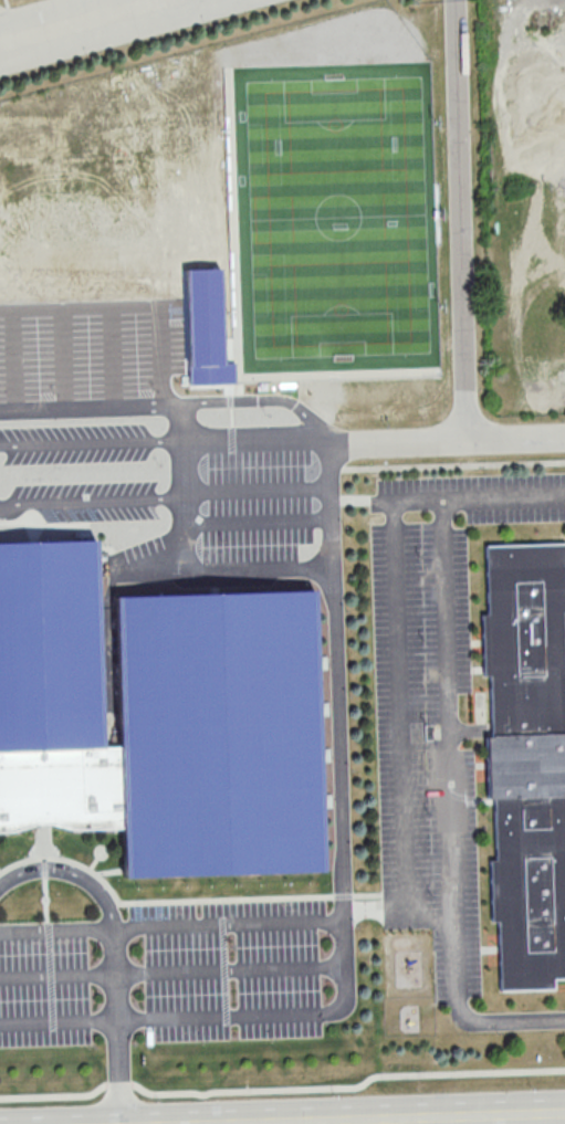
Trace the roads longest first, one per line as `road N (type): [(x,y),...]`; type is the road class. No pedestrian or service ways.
road 1 (tertiary): [(216,1123),(564,1112)]
road 2 (residential): [(564,441),(328,442)]

